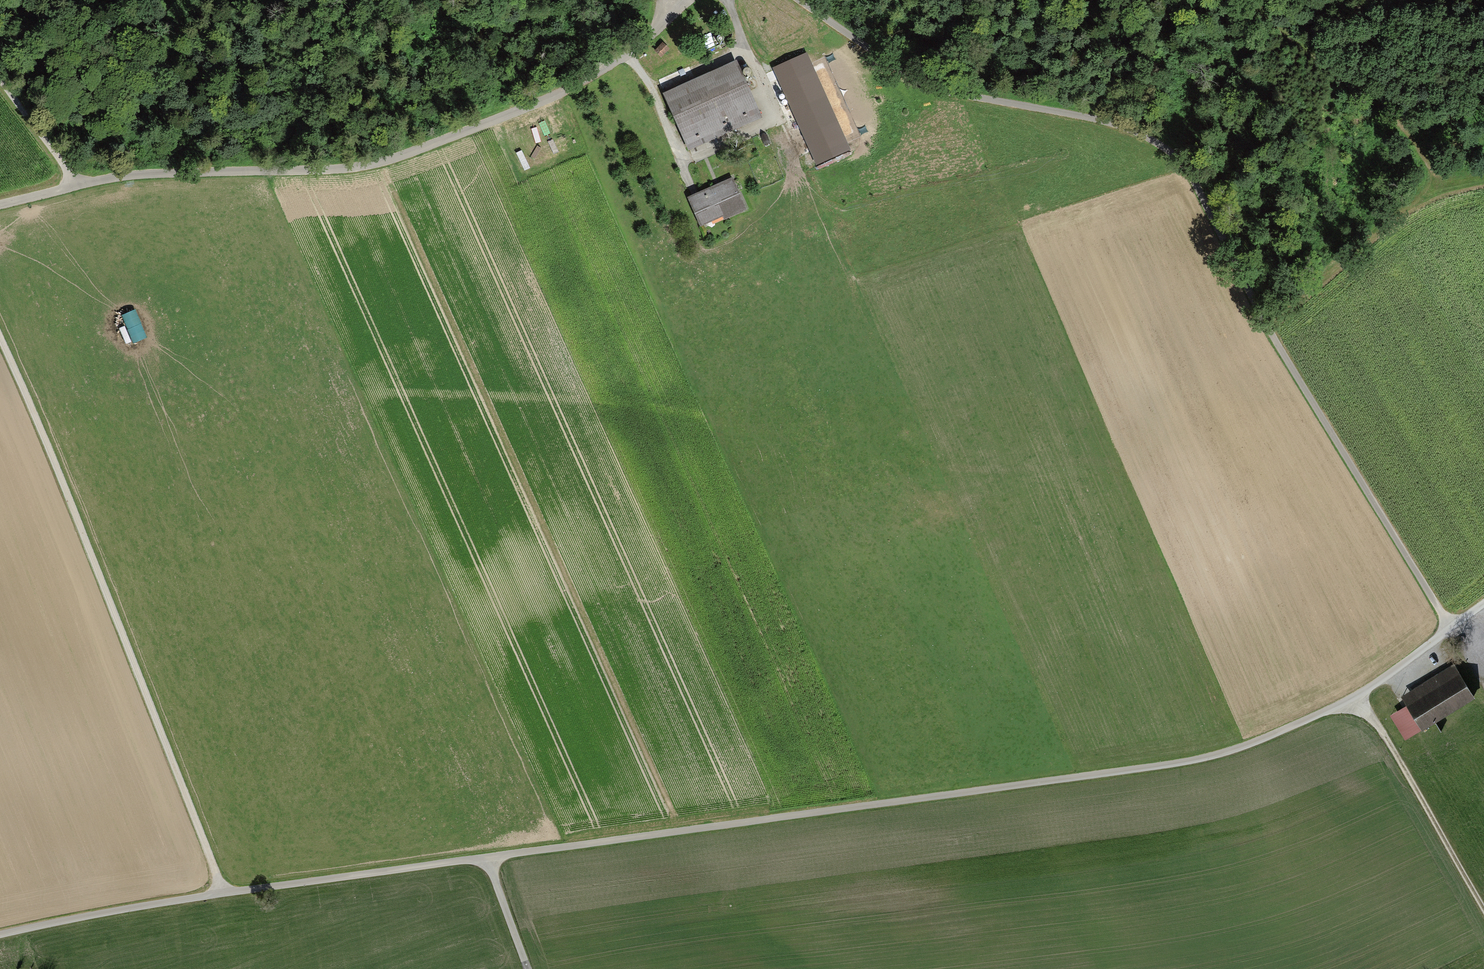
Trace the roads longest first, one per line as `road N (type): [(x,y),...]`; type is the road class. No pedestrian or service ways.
road 1 (track): [(1452,627),(1269,329),(1181,158),(1115,124),(932,85),(807,0)]
road 2 (track): [(491,856),(1195,759),(1359,695)]
road 3 (unclassified): [(0,204),(127,176),(336,168),(400,156),(597,73),(689,0)]
road 4 (track): [(0,337),(221,892)]
road 5 (track): [(1269,329),(1433,177),(1408,119),(1249,0)]
road 6 (track): [(221,892),(491,856)]
road 7 (track): [(1359,695),(1483,906)]
road 8 (track): [(0,934),(221,892)]
road 9 (track): [(1483,603),(1359,695)]
road 10 (track): [(0,75),(76,185)]

